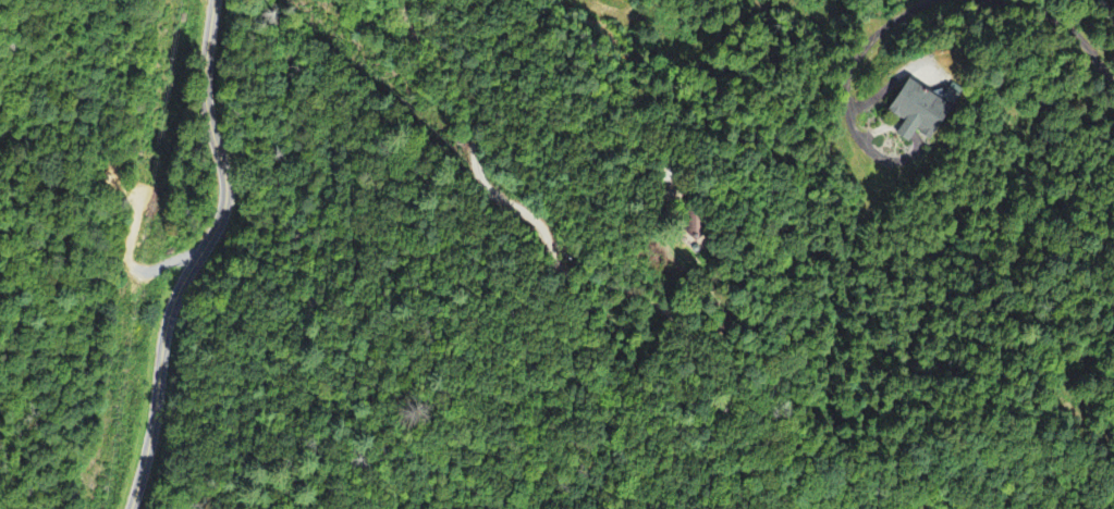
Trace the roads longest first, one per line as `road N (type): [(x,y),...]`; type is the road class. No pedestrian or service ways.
road 1 (residential): [(113,508),(168,300),(222,199),(198,73),(217,0)]

